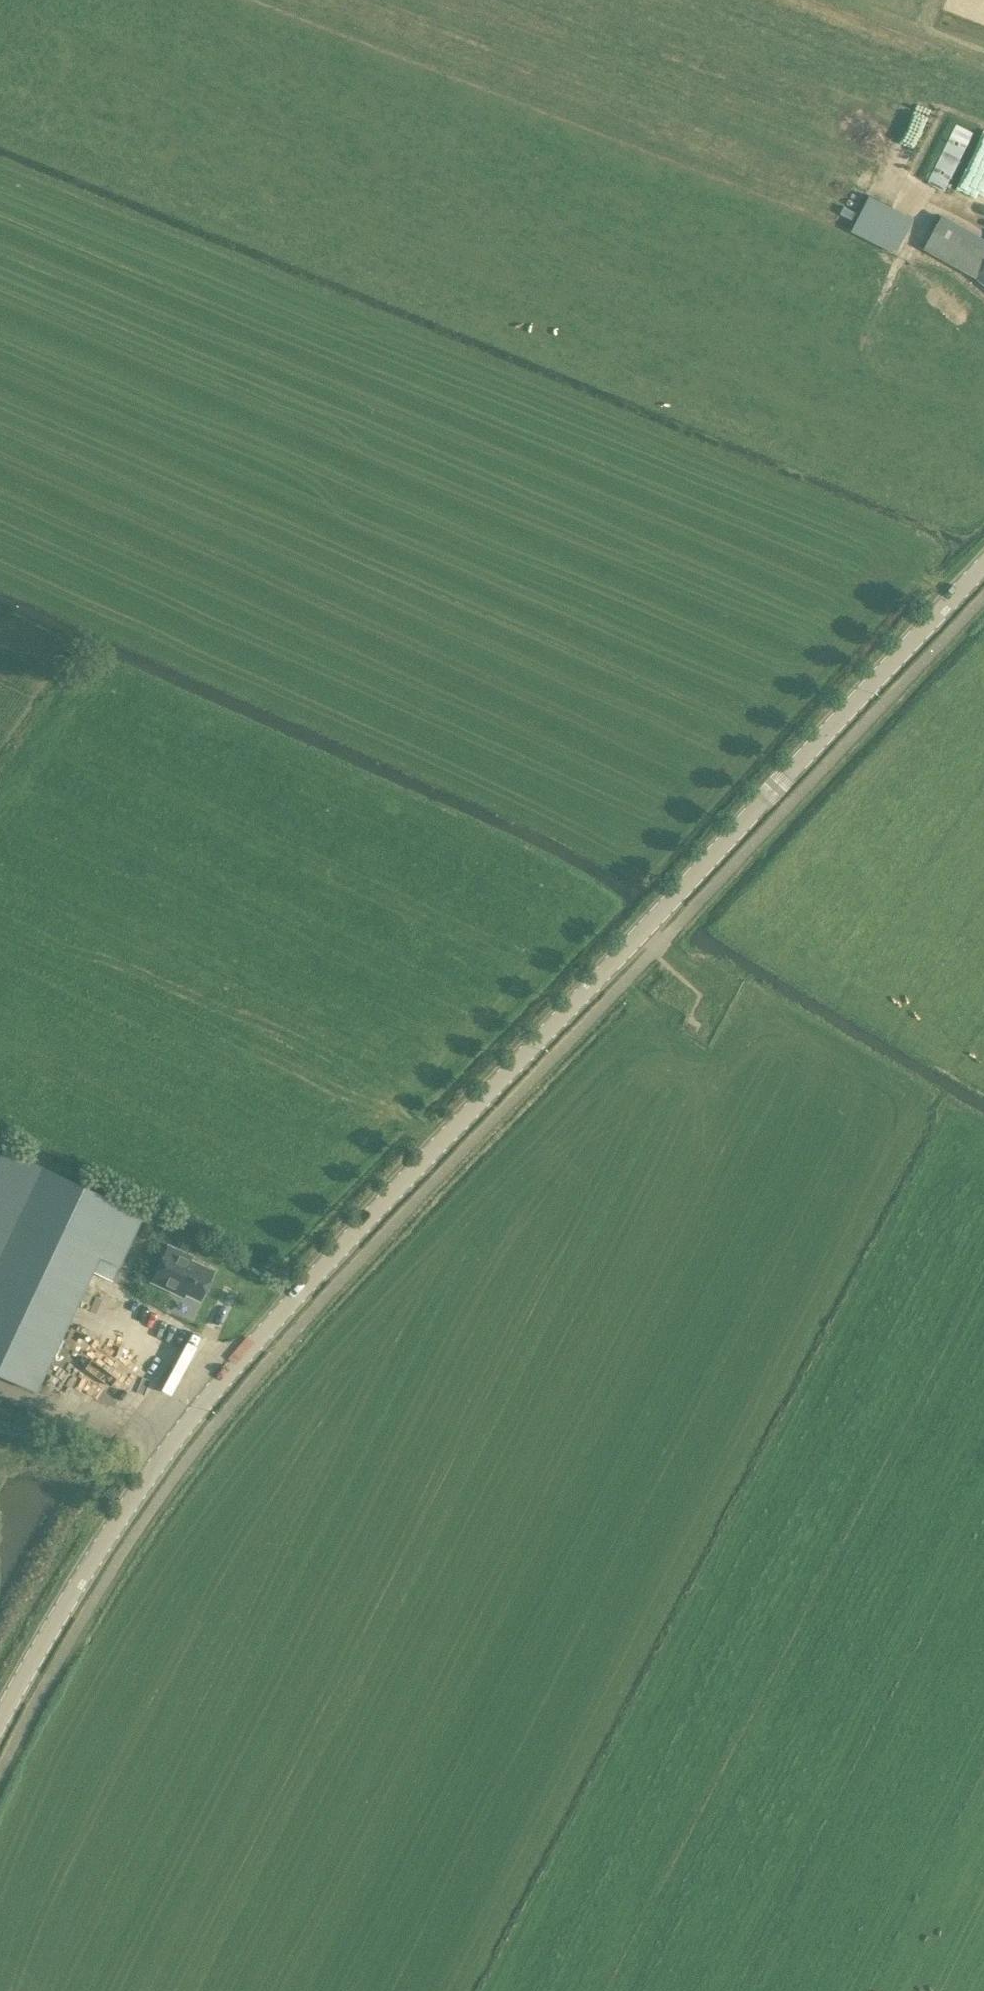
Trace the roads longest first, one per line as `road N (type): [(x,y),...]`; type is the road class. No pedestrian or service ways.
road 1 (tertiary): [(0,1720),(173,1414),(591,959),(983,549)]

